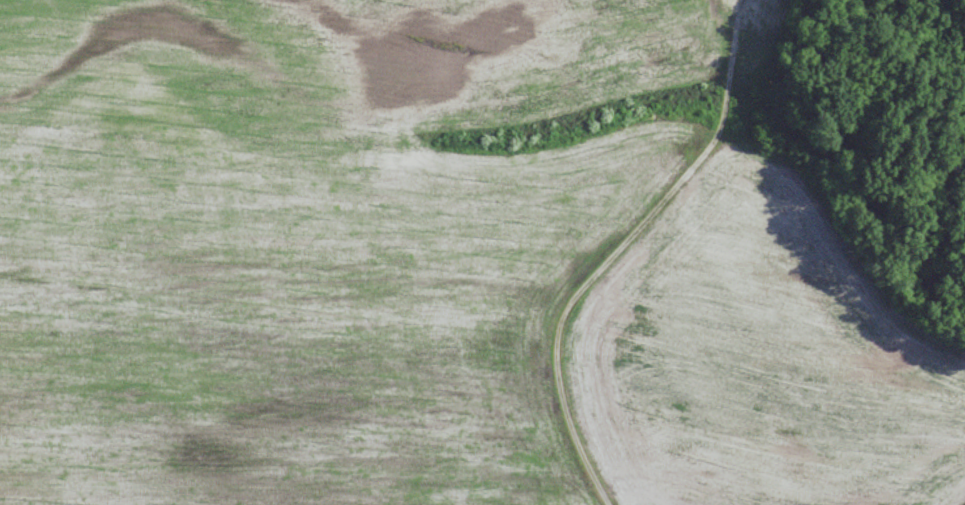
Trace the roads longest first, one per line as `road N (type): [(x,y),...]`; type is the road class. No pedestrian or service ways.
road 1 (residential): [(606,504),(567,425),(556,381),(555,318),(710,137),(729,84),(737,0)]

